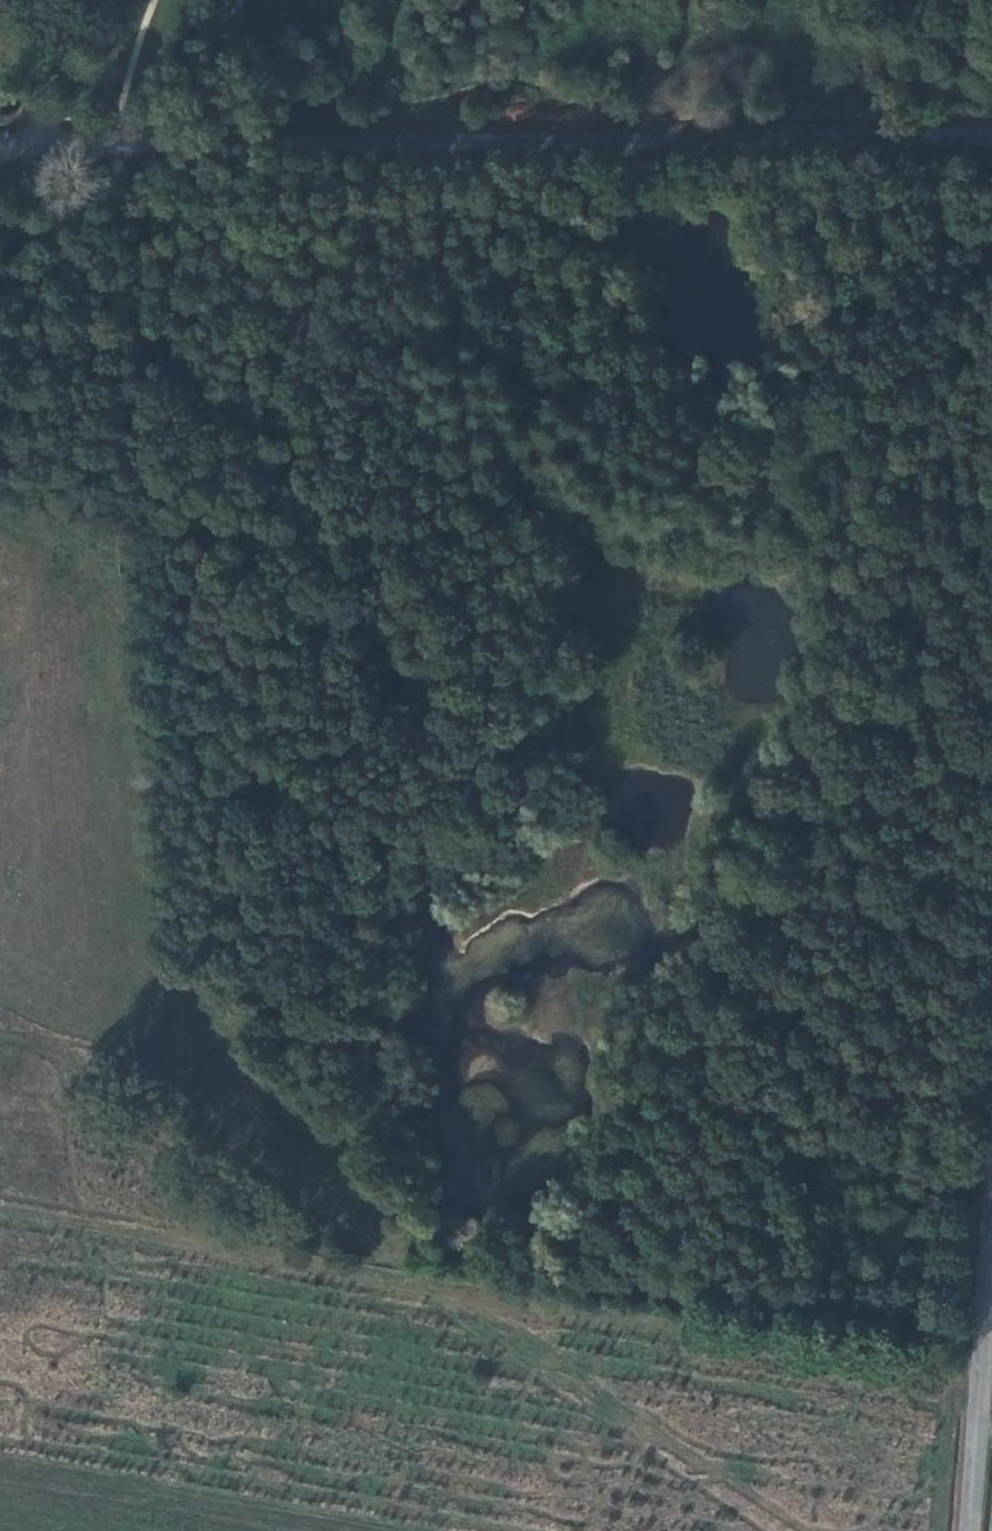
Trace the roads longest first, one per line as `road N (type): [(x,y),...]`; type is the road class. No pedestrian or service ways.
road 1 (unclassified): [(991,132),(114,134),(0,143)]
road 2 (unclassified): [(991,1187),(969,1530)]

